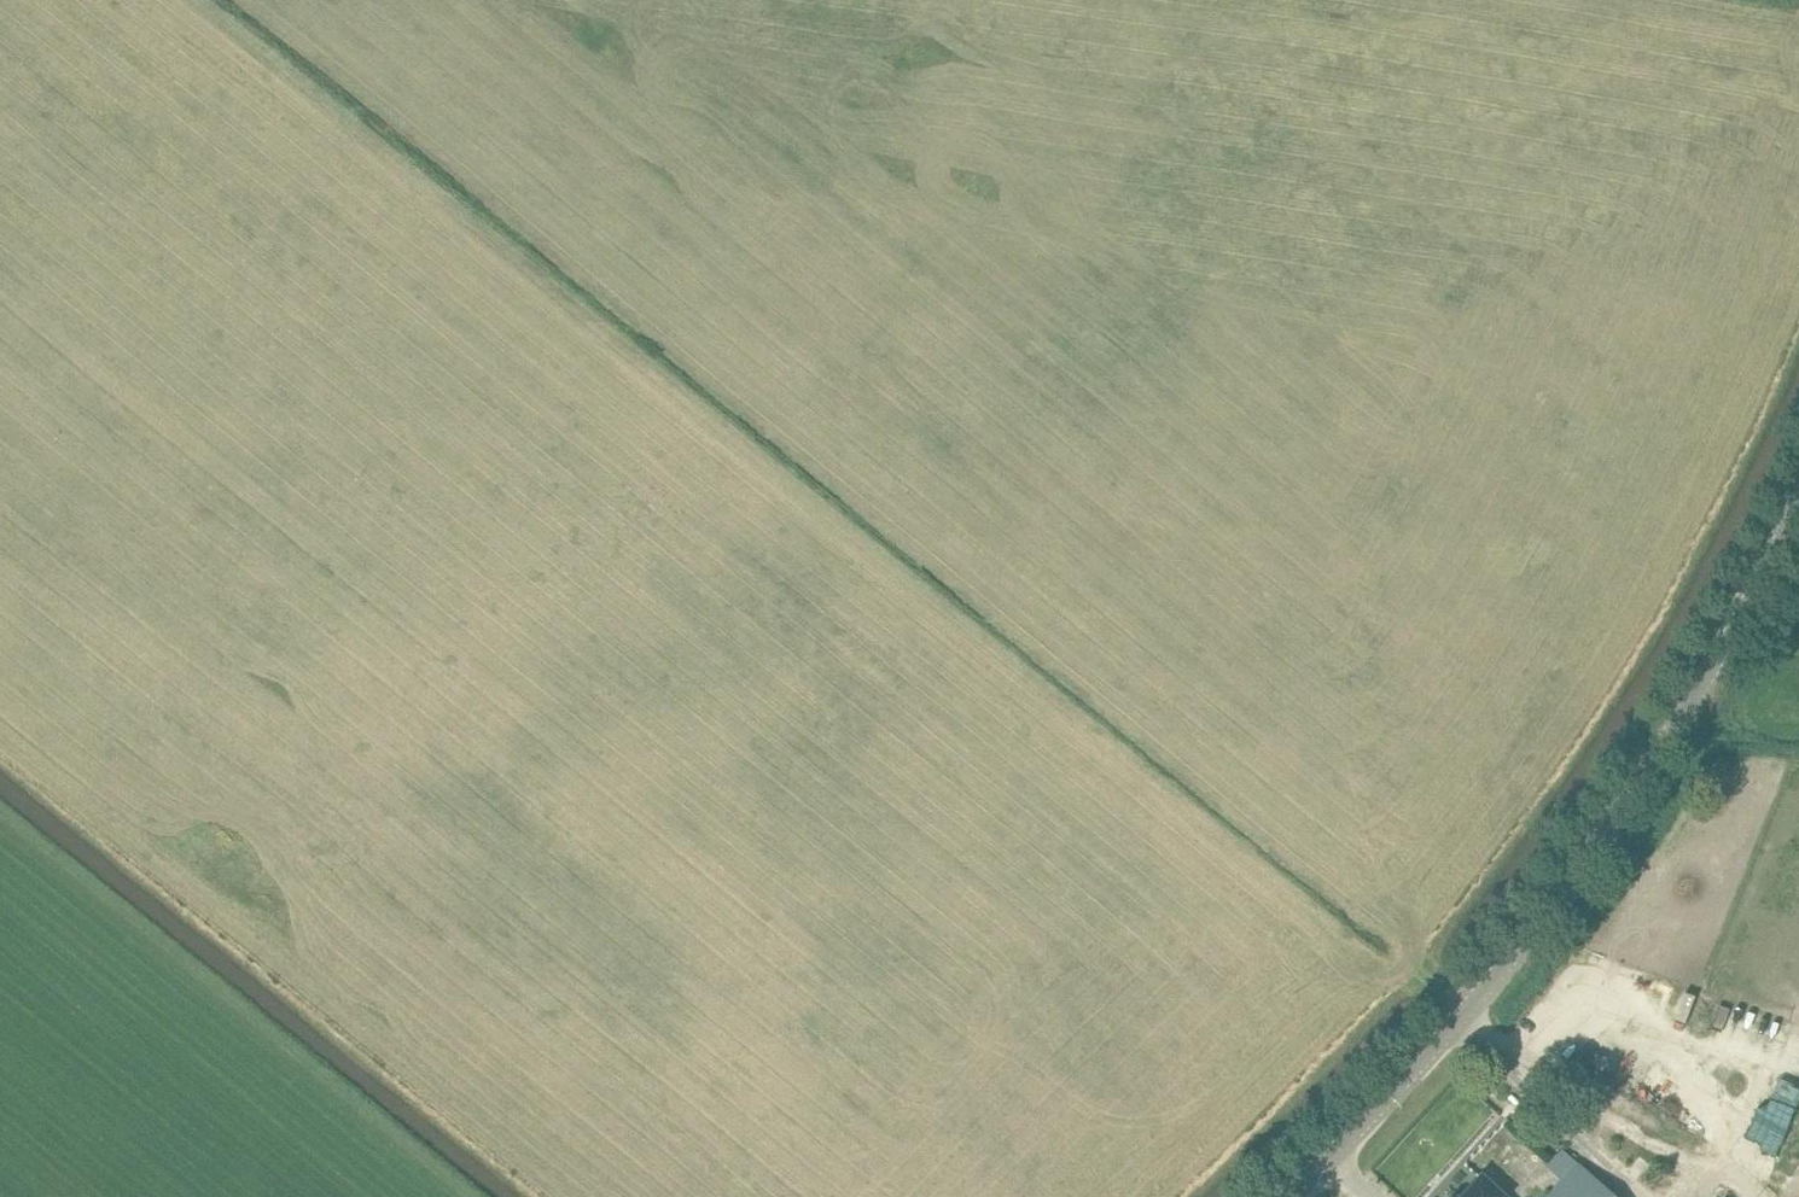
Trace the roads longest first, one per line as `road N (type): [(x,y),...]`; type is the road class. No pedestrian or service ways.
road 1 (tertiary): [(1286,1196),(1460,1020),(1615,819),(1723,653),(1798,506)]

